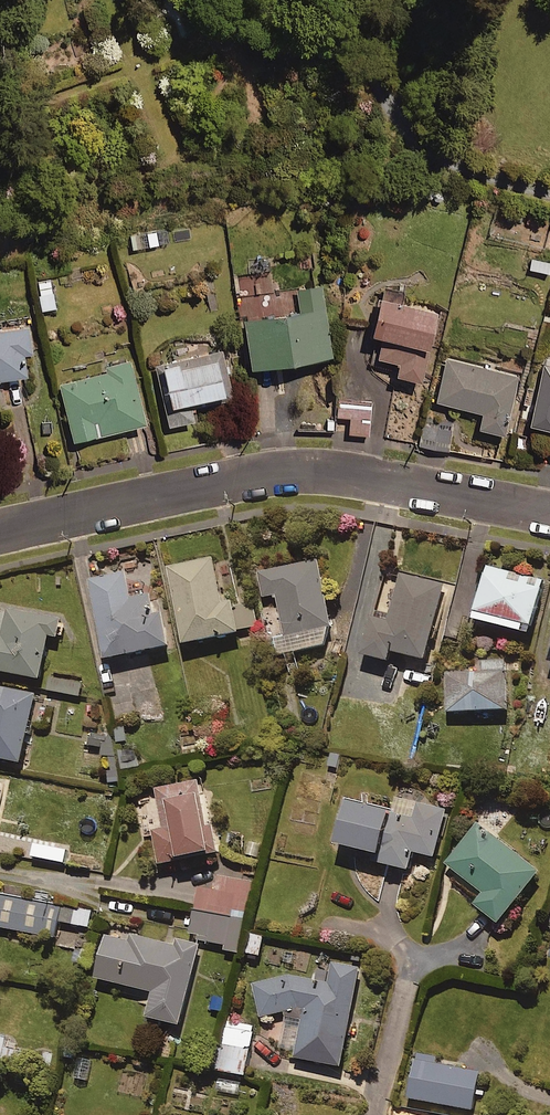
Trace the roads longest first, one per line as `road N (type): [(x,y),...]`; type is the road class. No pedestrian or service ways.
road 1 (residential): [(0,532),(278,473),(364,477),(549,513)]

